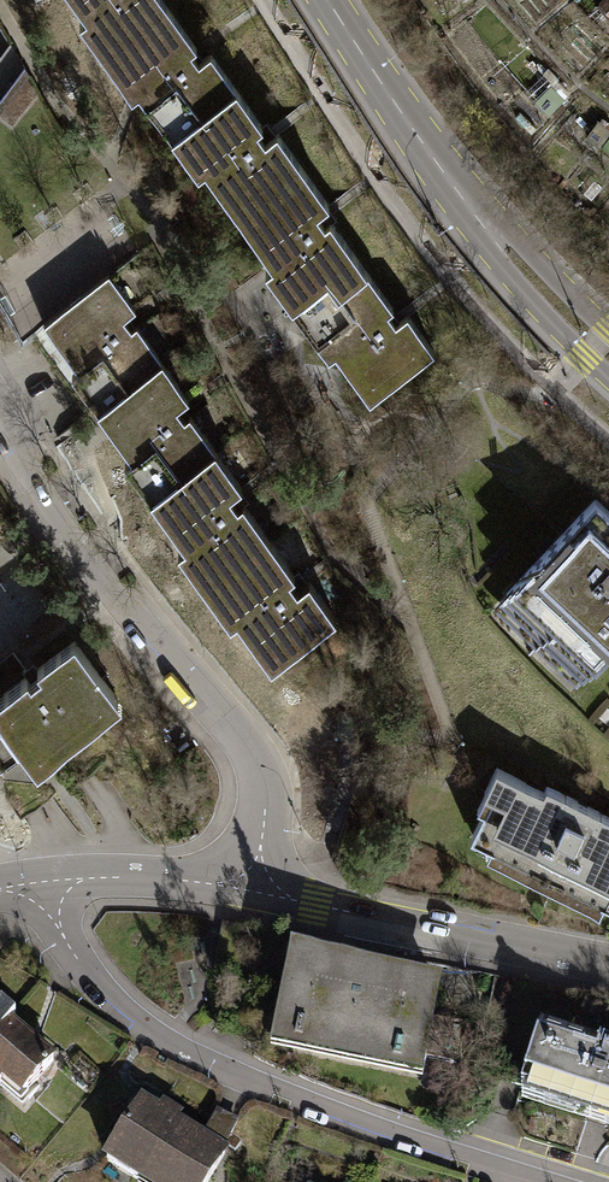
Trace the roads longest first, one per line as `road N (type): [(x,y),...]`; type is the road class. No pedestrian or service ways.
road 1 (residential): [(26,882),(68,950),(120,1008),(162,1038),(332,1114),(553,1181)]
road 2 (residential): [(252,889),(260,783),(248,753),(95,569),(0,424)]
road 3 (tertiary): [(328,0),(492,228),(608,352)]
road 4 (residential): [(252,889),(608,967)]
road 5 (residential): [(26,882),(136,875),(252,889)]

